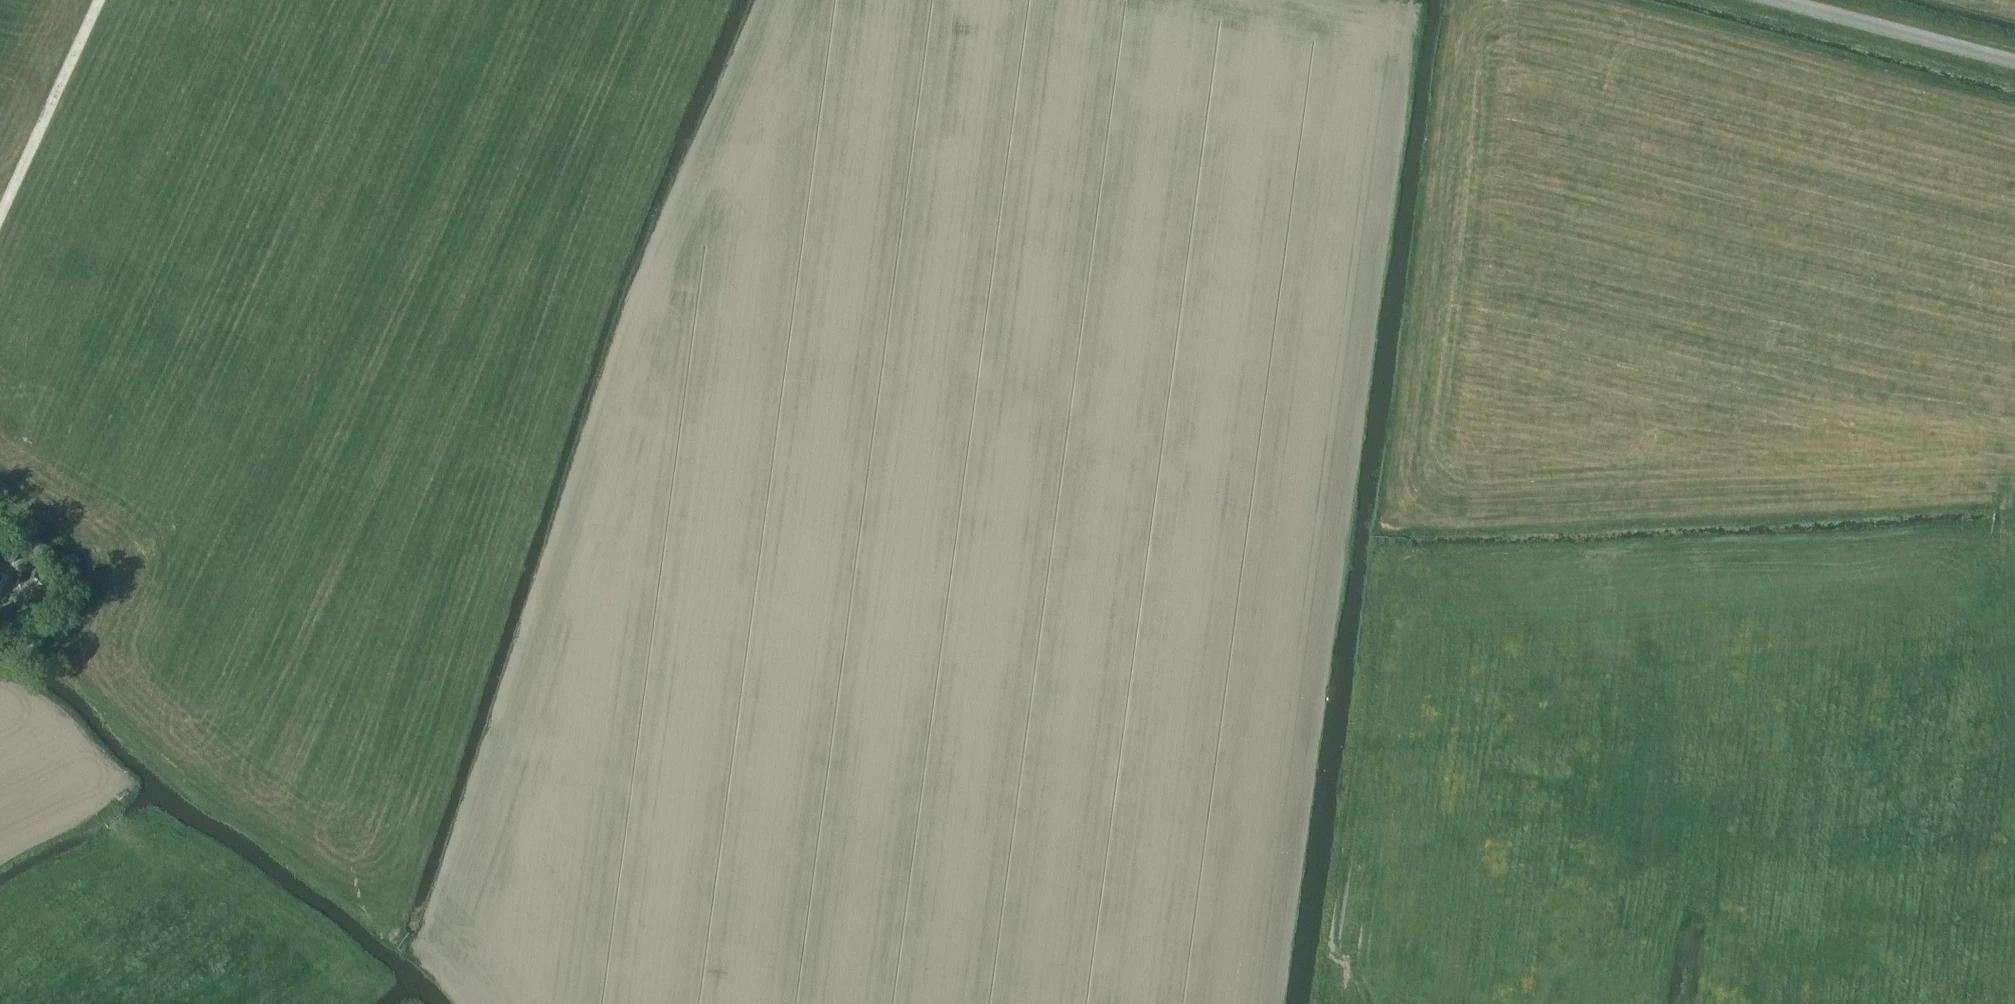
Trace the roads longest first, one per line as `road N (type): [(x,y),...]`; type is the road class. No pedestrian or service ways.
road 1 (unclassified): [(2014,61),(1782,0)]
road 2 (unclassified): [(0,213),(98,0)]

